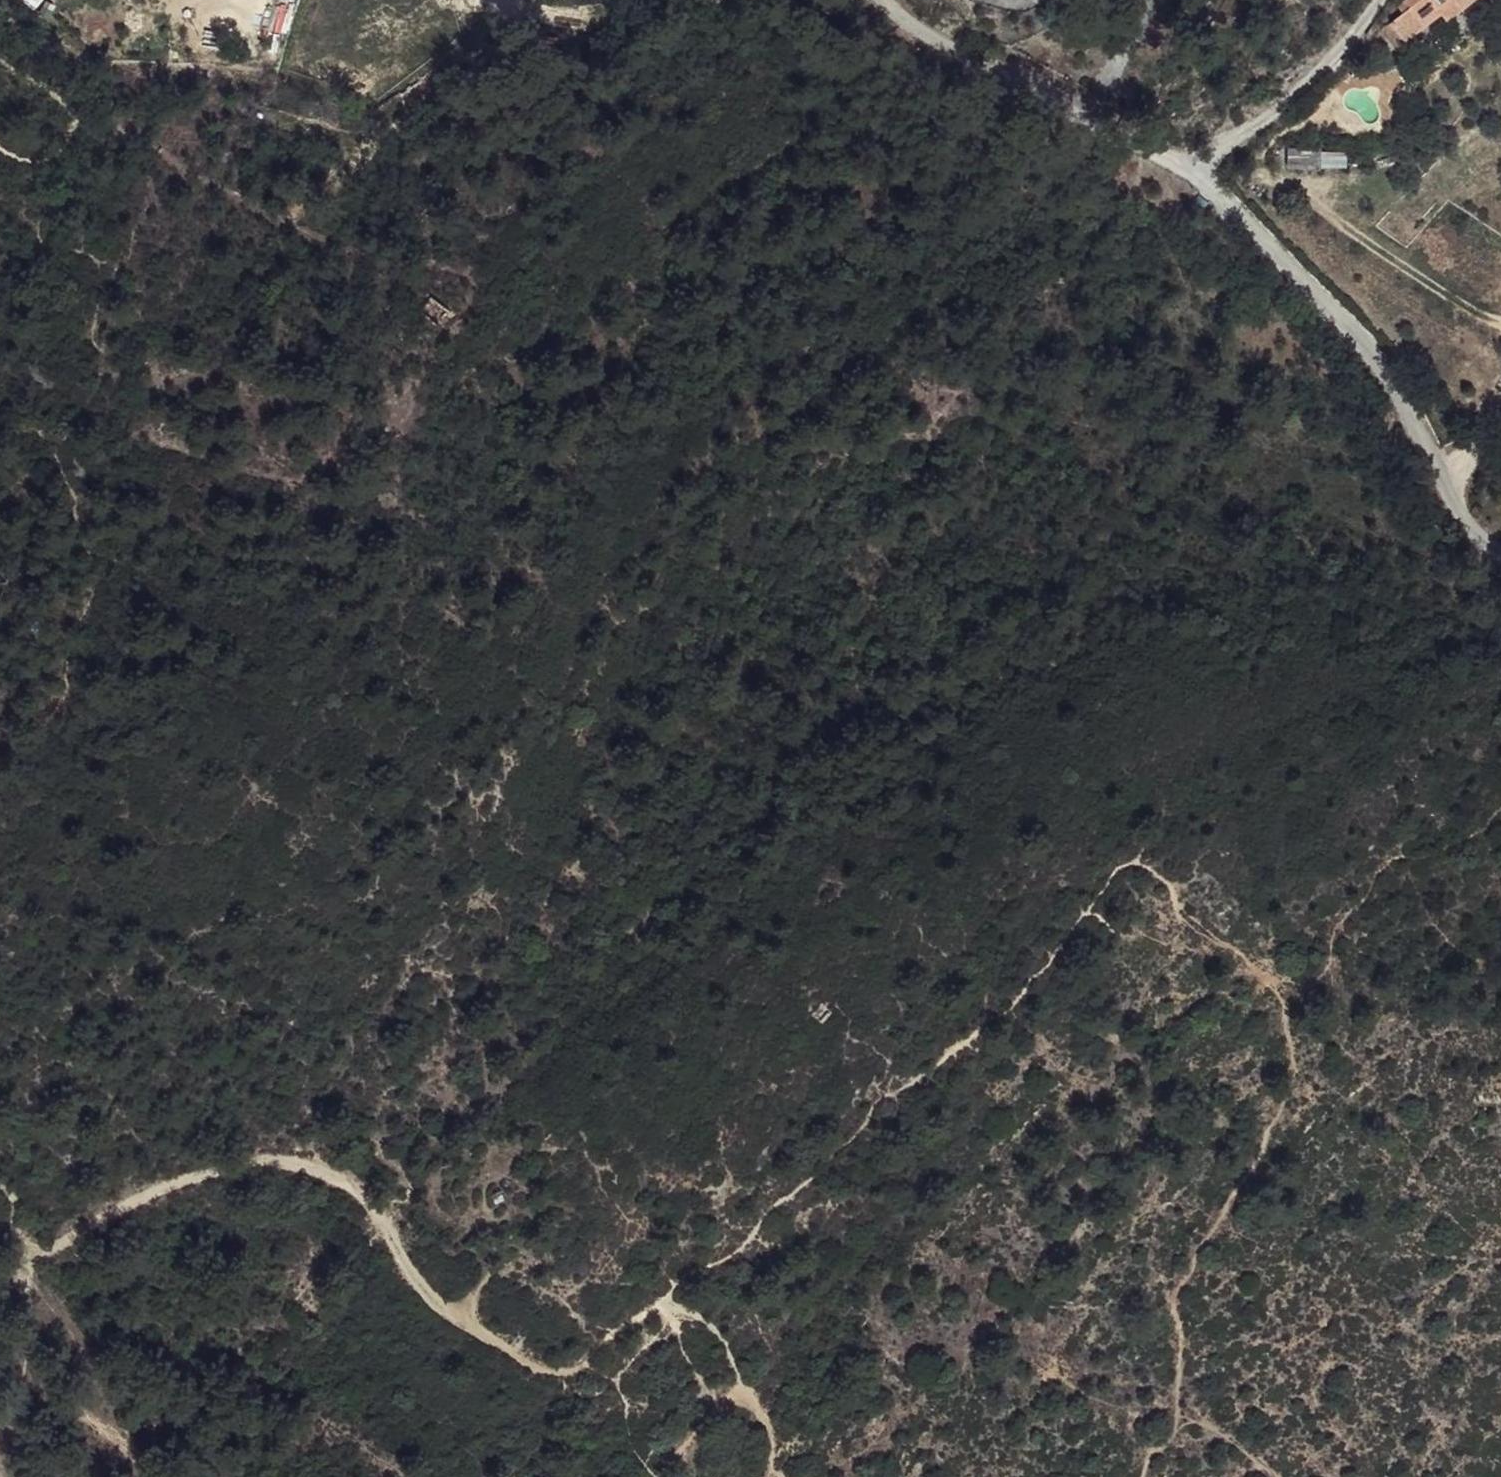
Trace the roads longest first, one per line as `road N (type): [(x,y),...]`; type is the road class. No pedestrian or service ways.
road 1 (residential): [(1500,540),(1453,483),(1350,297),(1275,215),(1204,161),(989,61),(897,0)]
road 2 (track): [(1204,161),(1345,40),(1379,0)]
road 3 (track): [(0,149),(48,160),(76,118),(0,55)]

